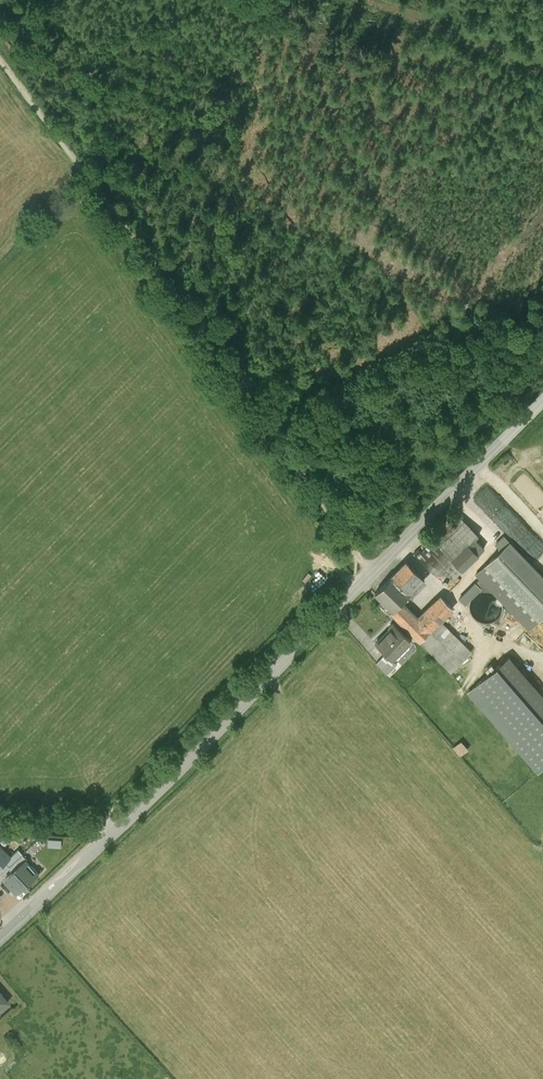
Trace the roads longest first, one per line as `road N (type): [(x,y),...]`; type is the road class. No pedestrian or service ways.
road 1 (track): [(356,554),(240,370),(0,43)]
road 2 (residential): [(23,917),(375,574)]
road 3 (unclassified): [(375,574),(542,401)]

